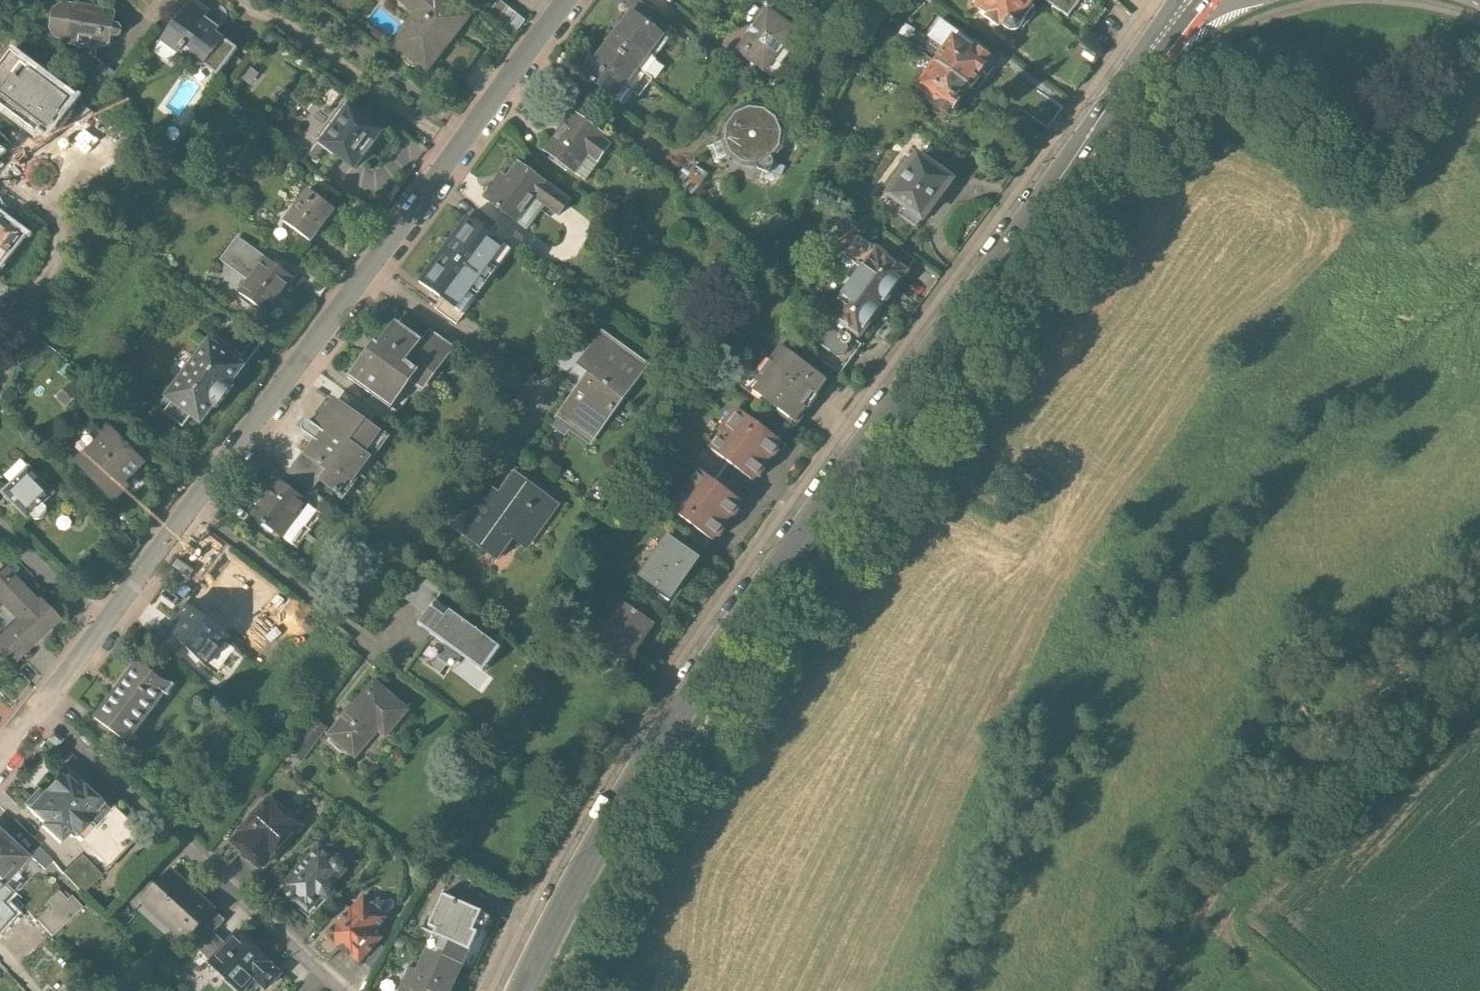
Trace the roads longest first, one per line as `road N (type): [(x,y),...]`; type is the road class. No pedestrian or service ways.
road 1 (primary): [(524,990),(616,815),(694,690),(1163,36)]
road 2 (residential): [(574,0),(105,625)]
road 3 (residential): [(105,625),(0,752)]
road 4 (residential): [(105,625),(0,523)]

